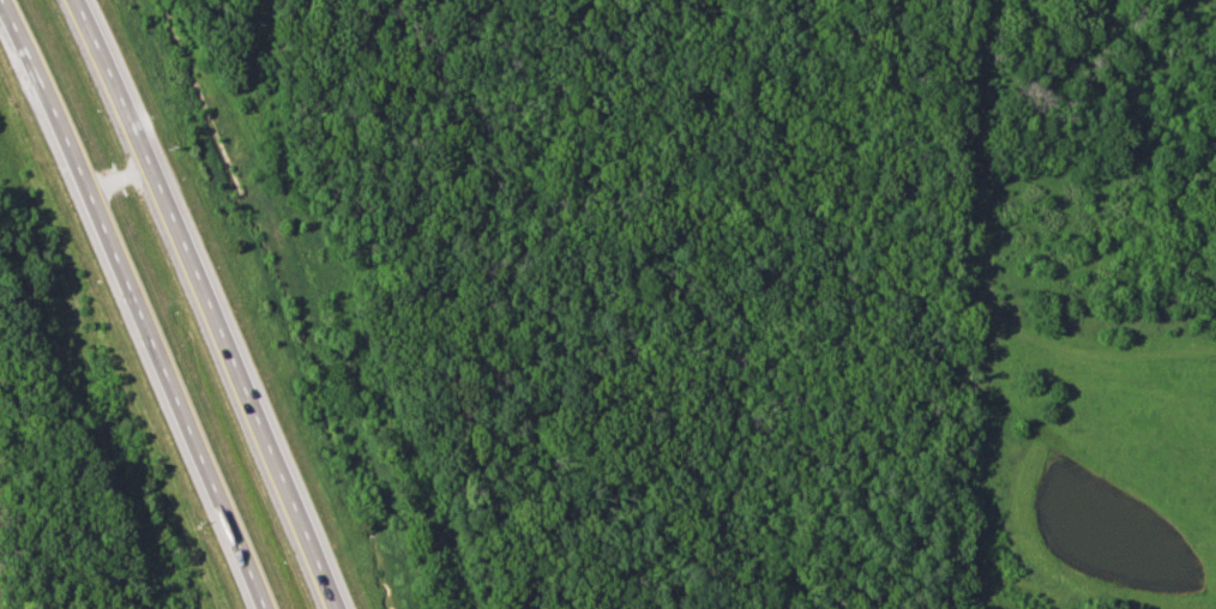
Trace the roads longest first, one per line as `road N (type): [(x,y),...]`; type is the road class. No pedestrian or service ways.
road 1 (motorway): [(2,0),(272,608)]
road 2 (motorway): [(339,608),(71,0)]

